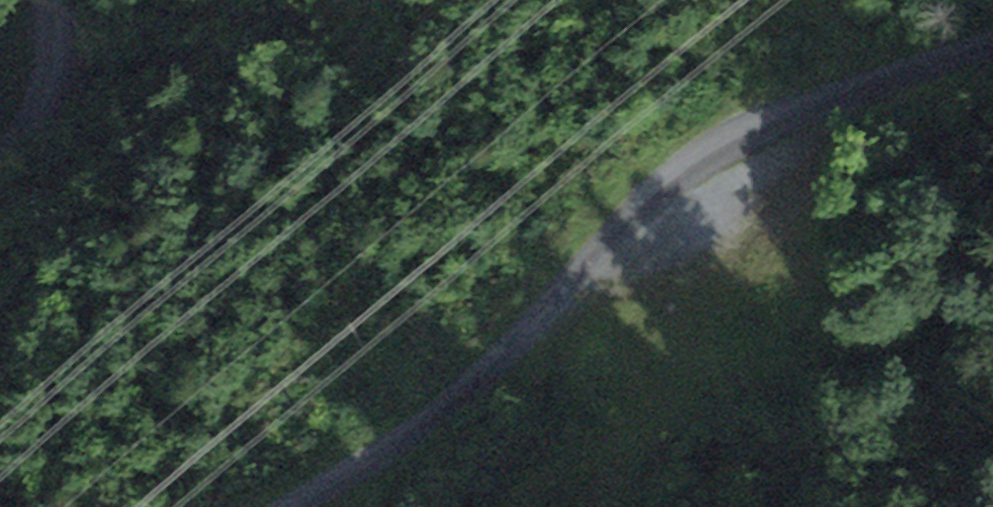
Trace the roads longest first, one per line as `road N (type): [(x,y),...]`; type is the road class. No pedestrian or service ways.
road 1 (track): [(992,45),(867,81),(688,158),(638,197),(523,331),(445,407),(293,506)]
road 2 (track): [(539,506),(586,445),(647,289),(638,197)]
road 3 (track): [(0,157),(60,55),(61,0)]

